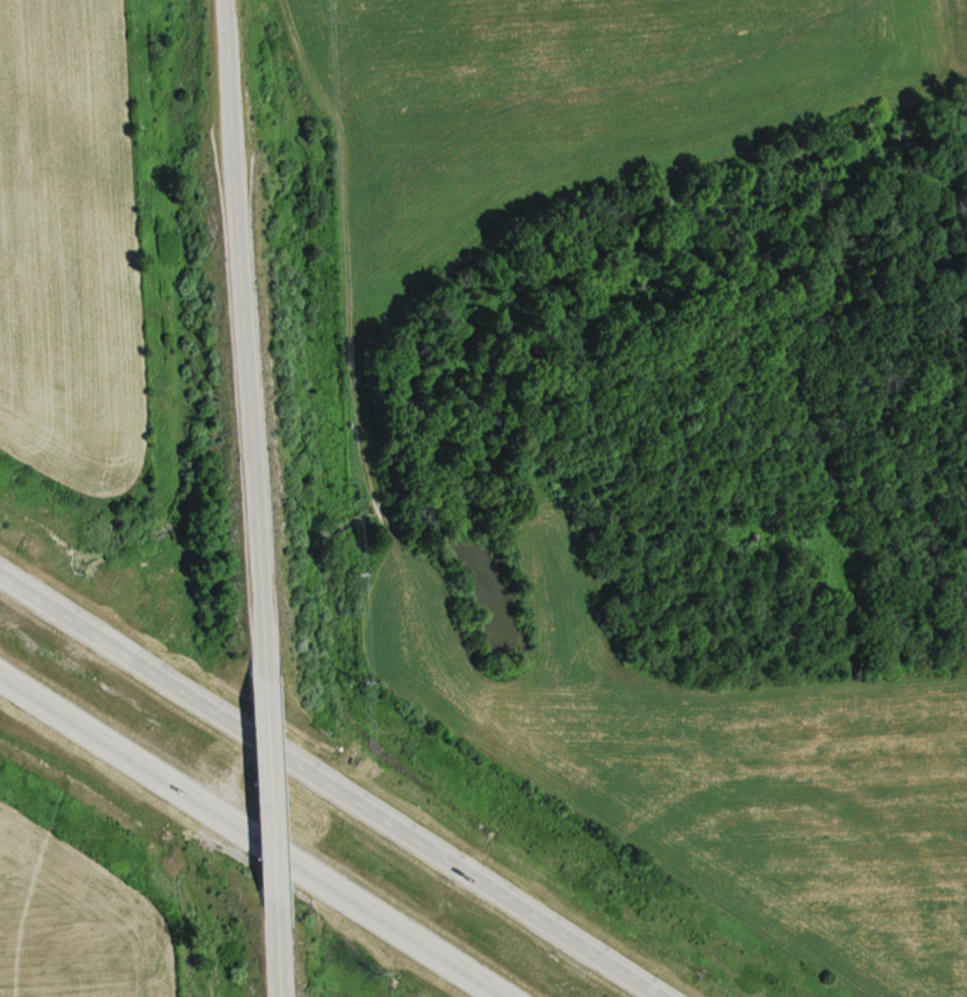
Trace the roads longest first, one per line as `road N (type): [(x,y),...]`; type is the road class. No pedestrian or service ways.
road 1 (motorway): [(656,996),(0,578)]
road 2 (residential): [(225,0),(261,676)]
road 3 (motorway): [(0,675),(503,996)]
road 4 (residential): [(261,676),(275,921)]

